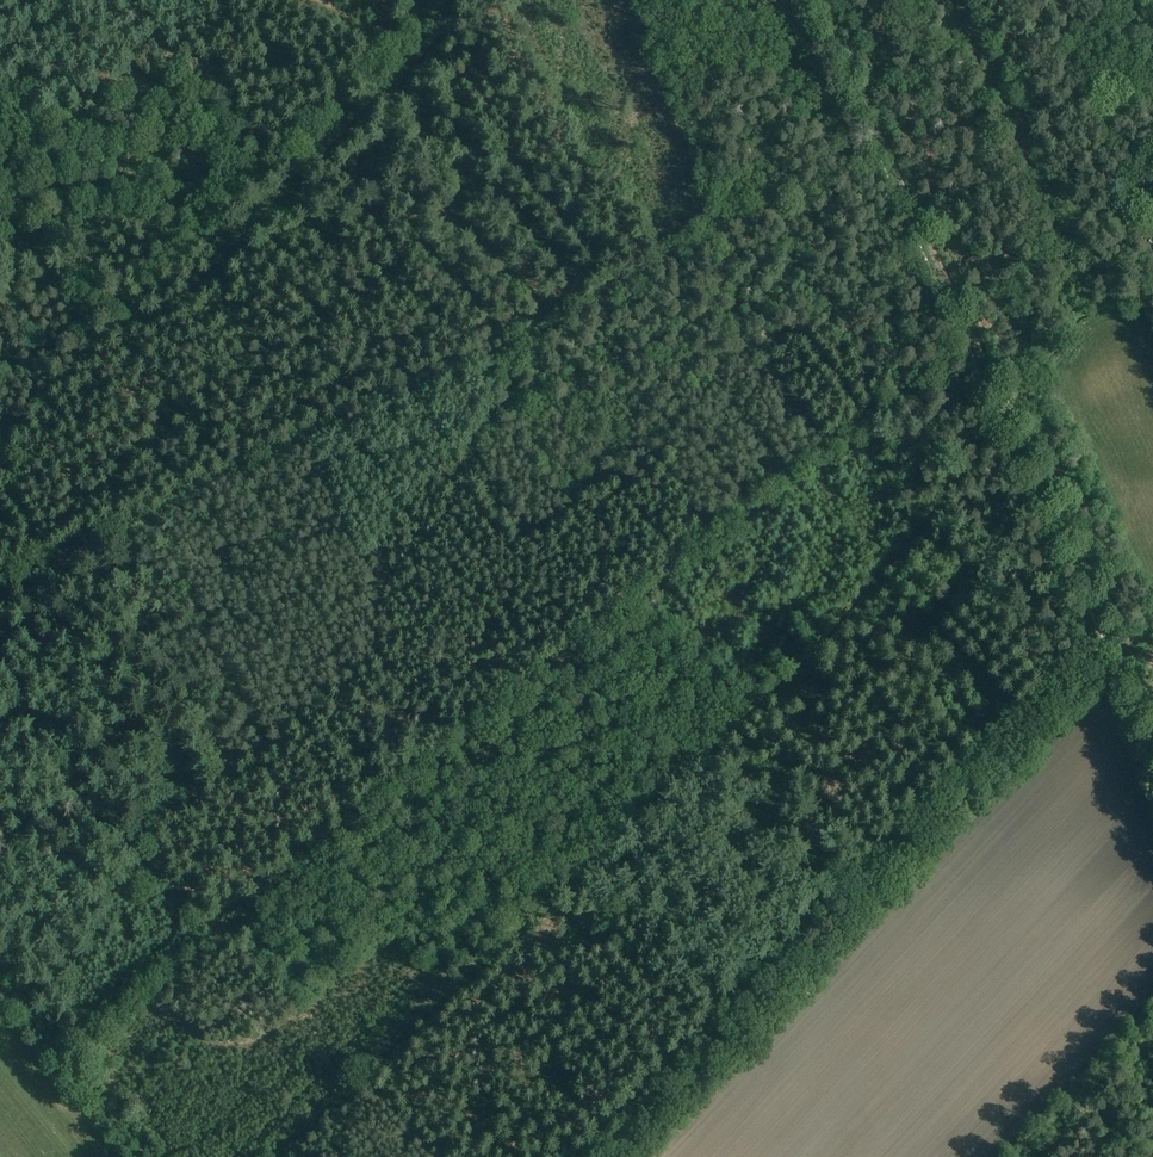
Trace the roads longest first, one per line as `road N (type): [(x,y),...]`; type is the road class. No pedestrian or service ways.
road 1 (track): [(1152,702),(829,0)]
road 2 (track): [(618,1156),(1105,644),(1152,623)]

